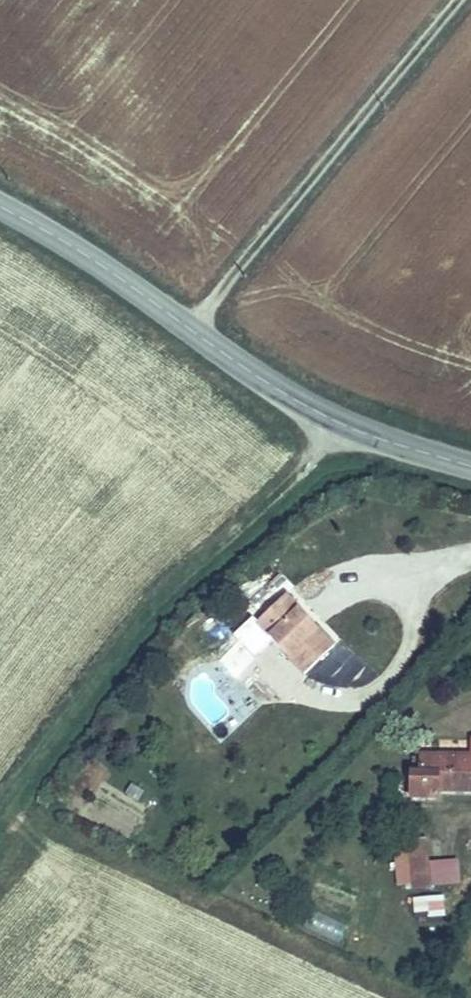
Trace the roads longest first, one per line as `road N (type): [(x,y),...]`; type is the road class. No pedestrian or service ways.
road 1 (tertiary): [(470,465),(340,422),(0,206)]
road 2 (track): [(340,422),(307,472),(126,624),(0,810)]
road 3 (track): [(192,328),(460,0)]

